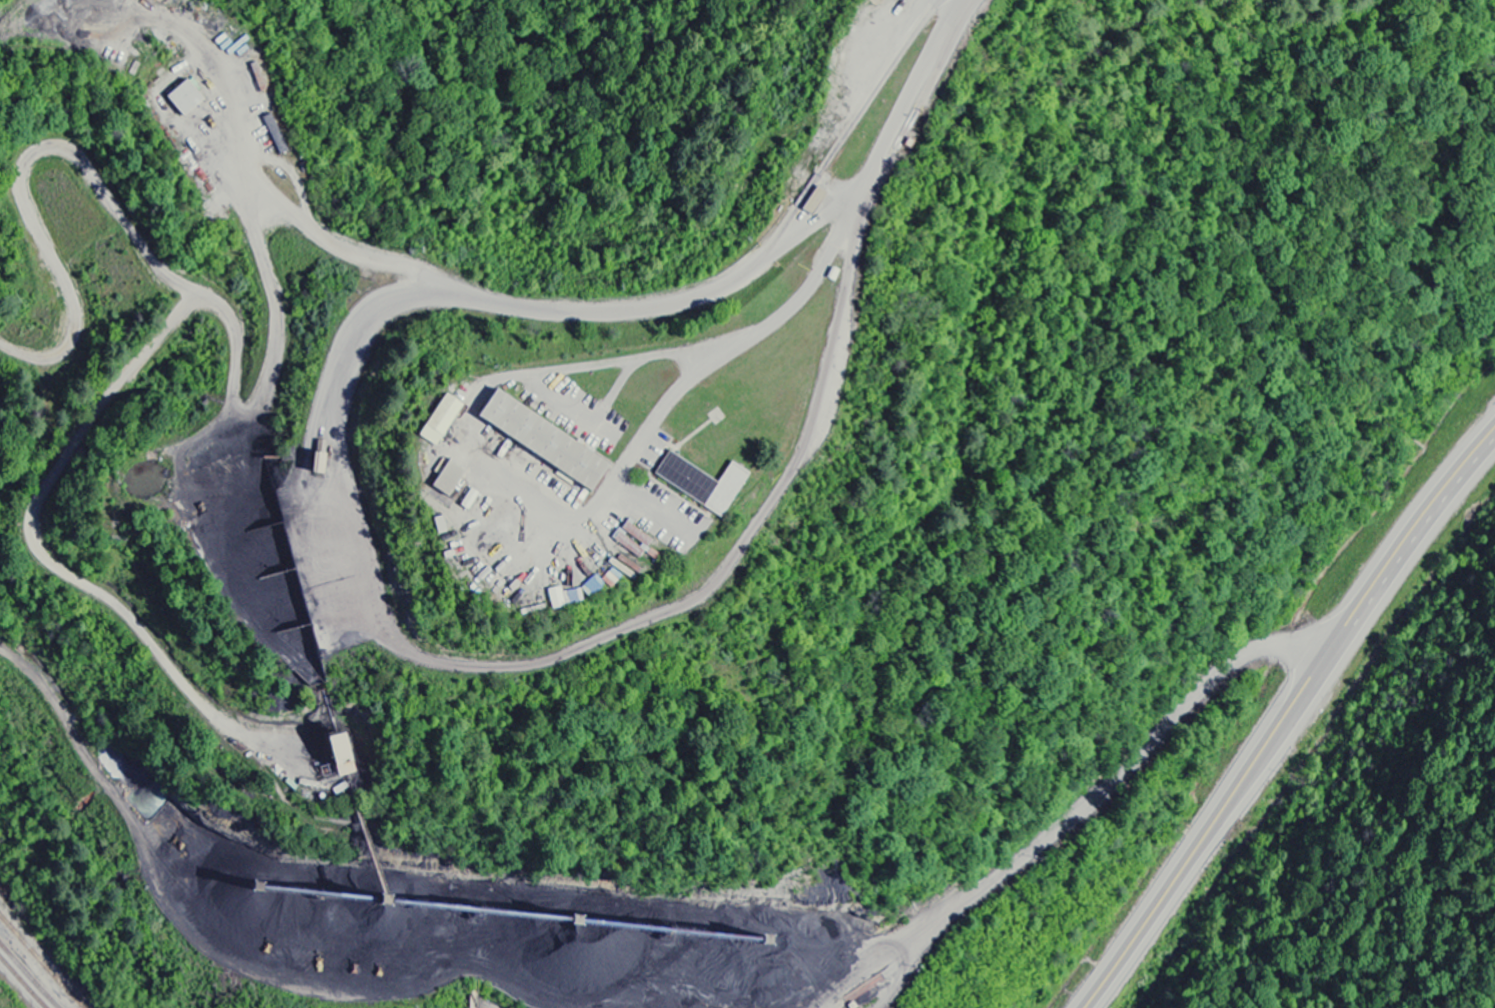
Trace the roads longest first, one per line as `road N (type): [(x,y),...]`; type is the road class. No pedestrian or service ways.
road 1 (trunk): [(1084,1007),(1358,608)]
road 2 (trunk): [(1358,608),(1494,429)]

